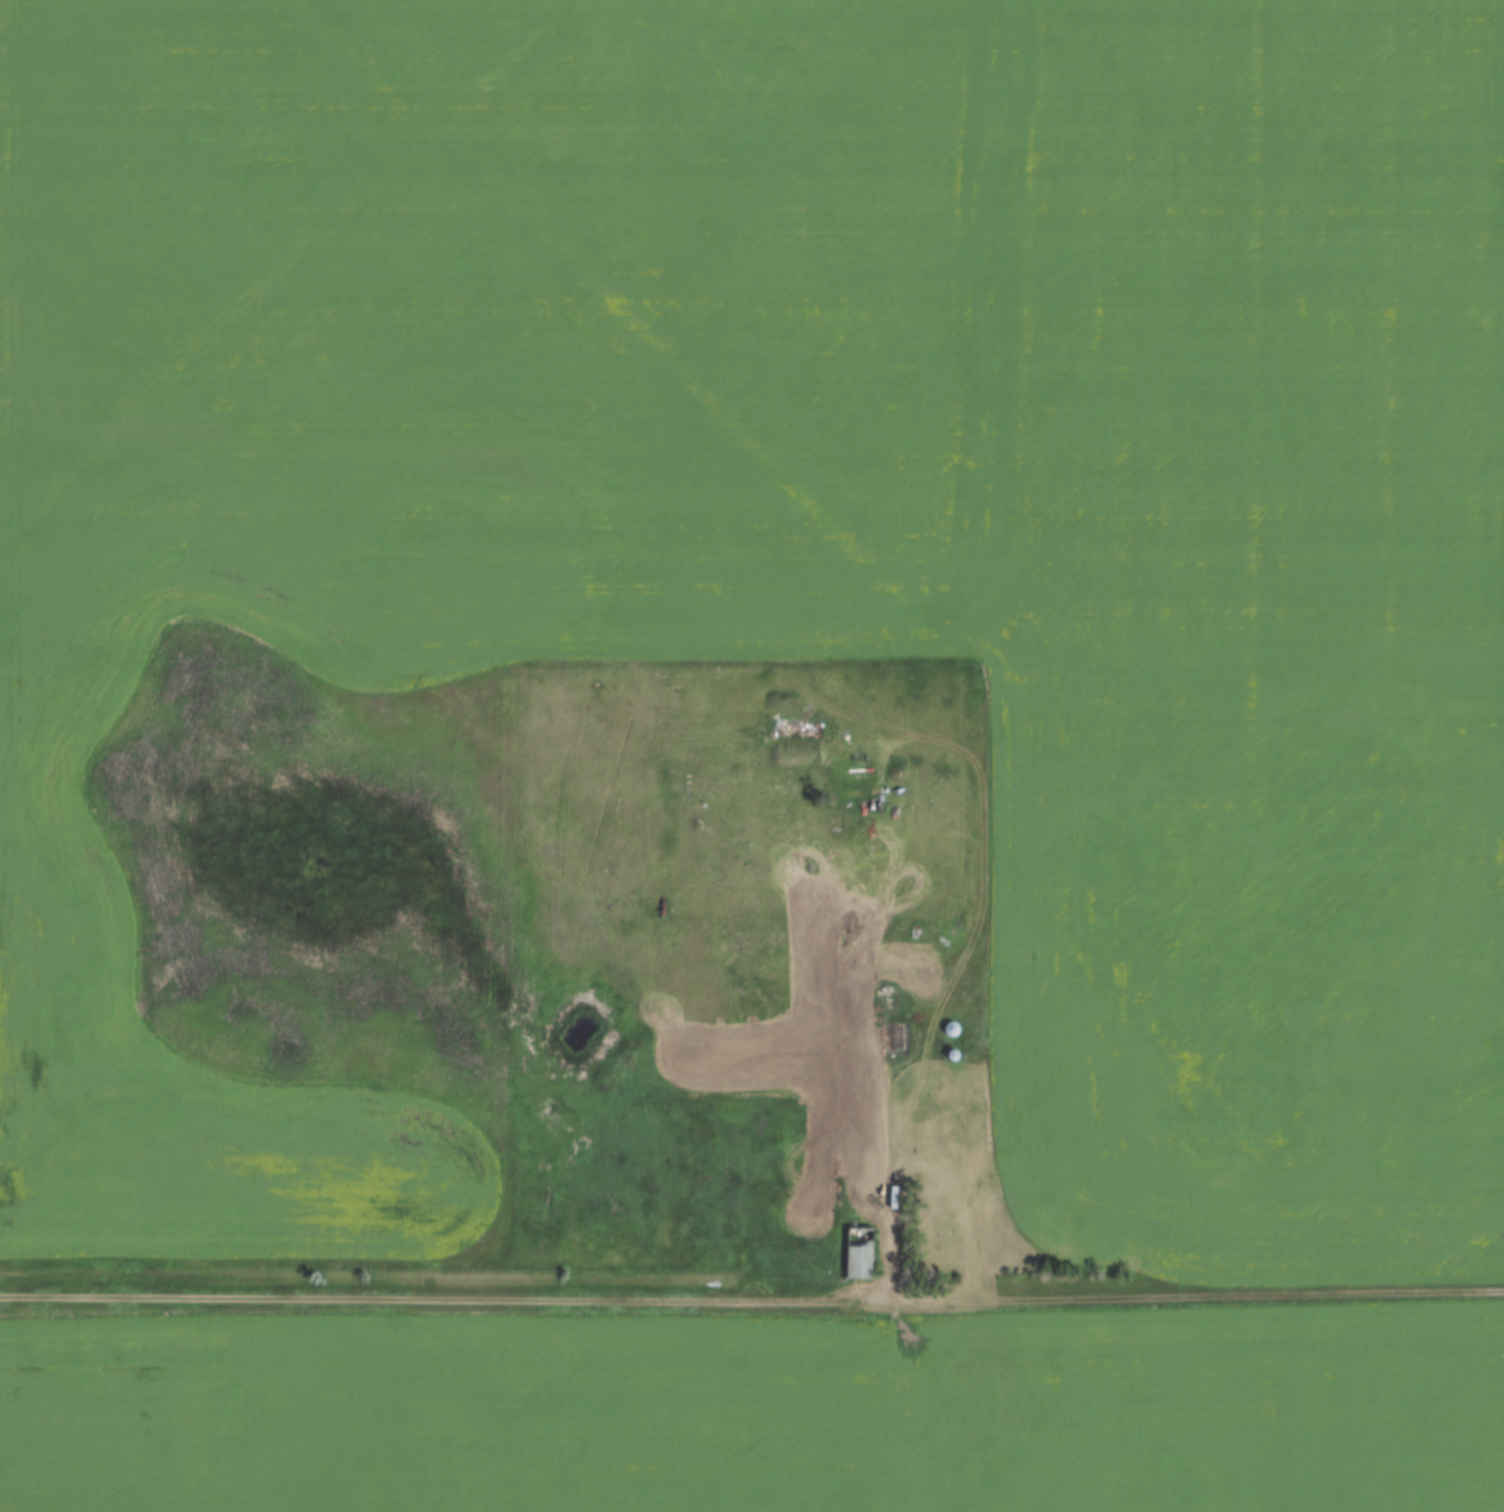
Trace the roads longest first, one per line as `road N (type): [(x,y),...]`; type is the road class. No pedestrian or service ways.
road 1 (track): [(0,1295),(1028,1300),(1503,1292)]
road 2 (track): [(931,1070),(895,1146),(884,1298)]

